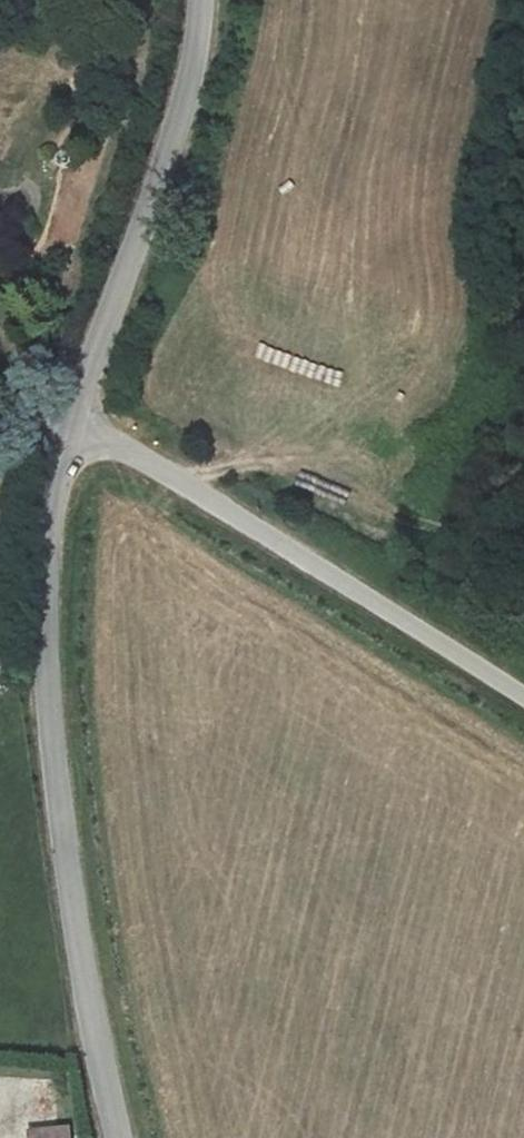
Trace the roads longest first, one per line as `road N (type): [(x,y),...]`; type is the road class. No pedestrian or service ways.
road 1 (unclassified): [(66,432),(47,694),(68,887),(119,1137)]
road 2 (unclassified): [(523,697),(102,439),(66,432)]
road 3 (unclassified): [(199,0),(185,99),(66,432)]
road 4 (track): [(189,491),(218,470),(276,467),(374,478),(465,538)]

